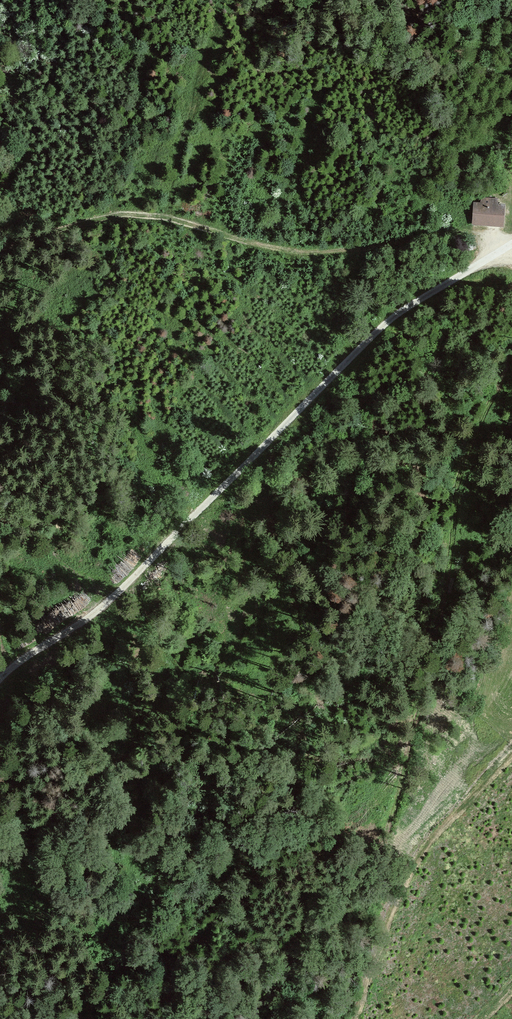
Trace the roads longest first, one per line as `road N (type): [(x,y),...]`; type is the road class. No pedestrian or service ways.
road 1 (track): [(339,1018),(434,666),(462,476),(511,357)]
road 2 (unclassified): [(0,678),(116,595),(395,316),(511,245)]
road 3 (track): [(0,252),(125,214),(303,254),(468,230),(511,242)]

